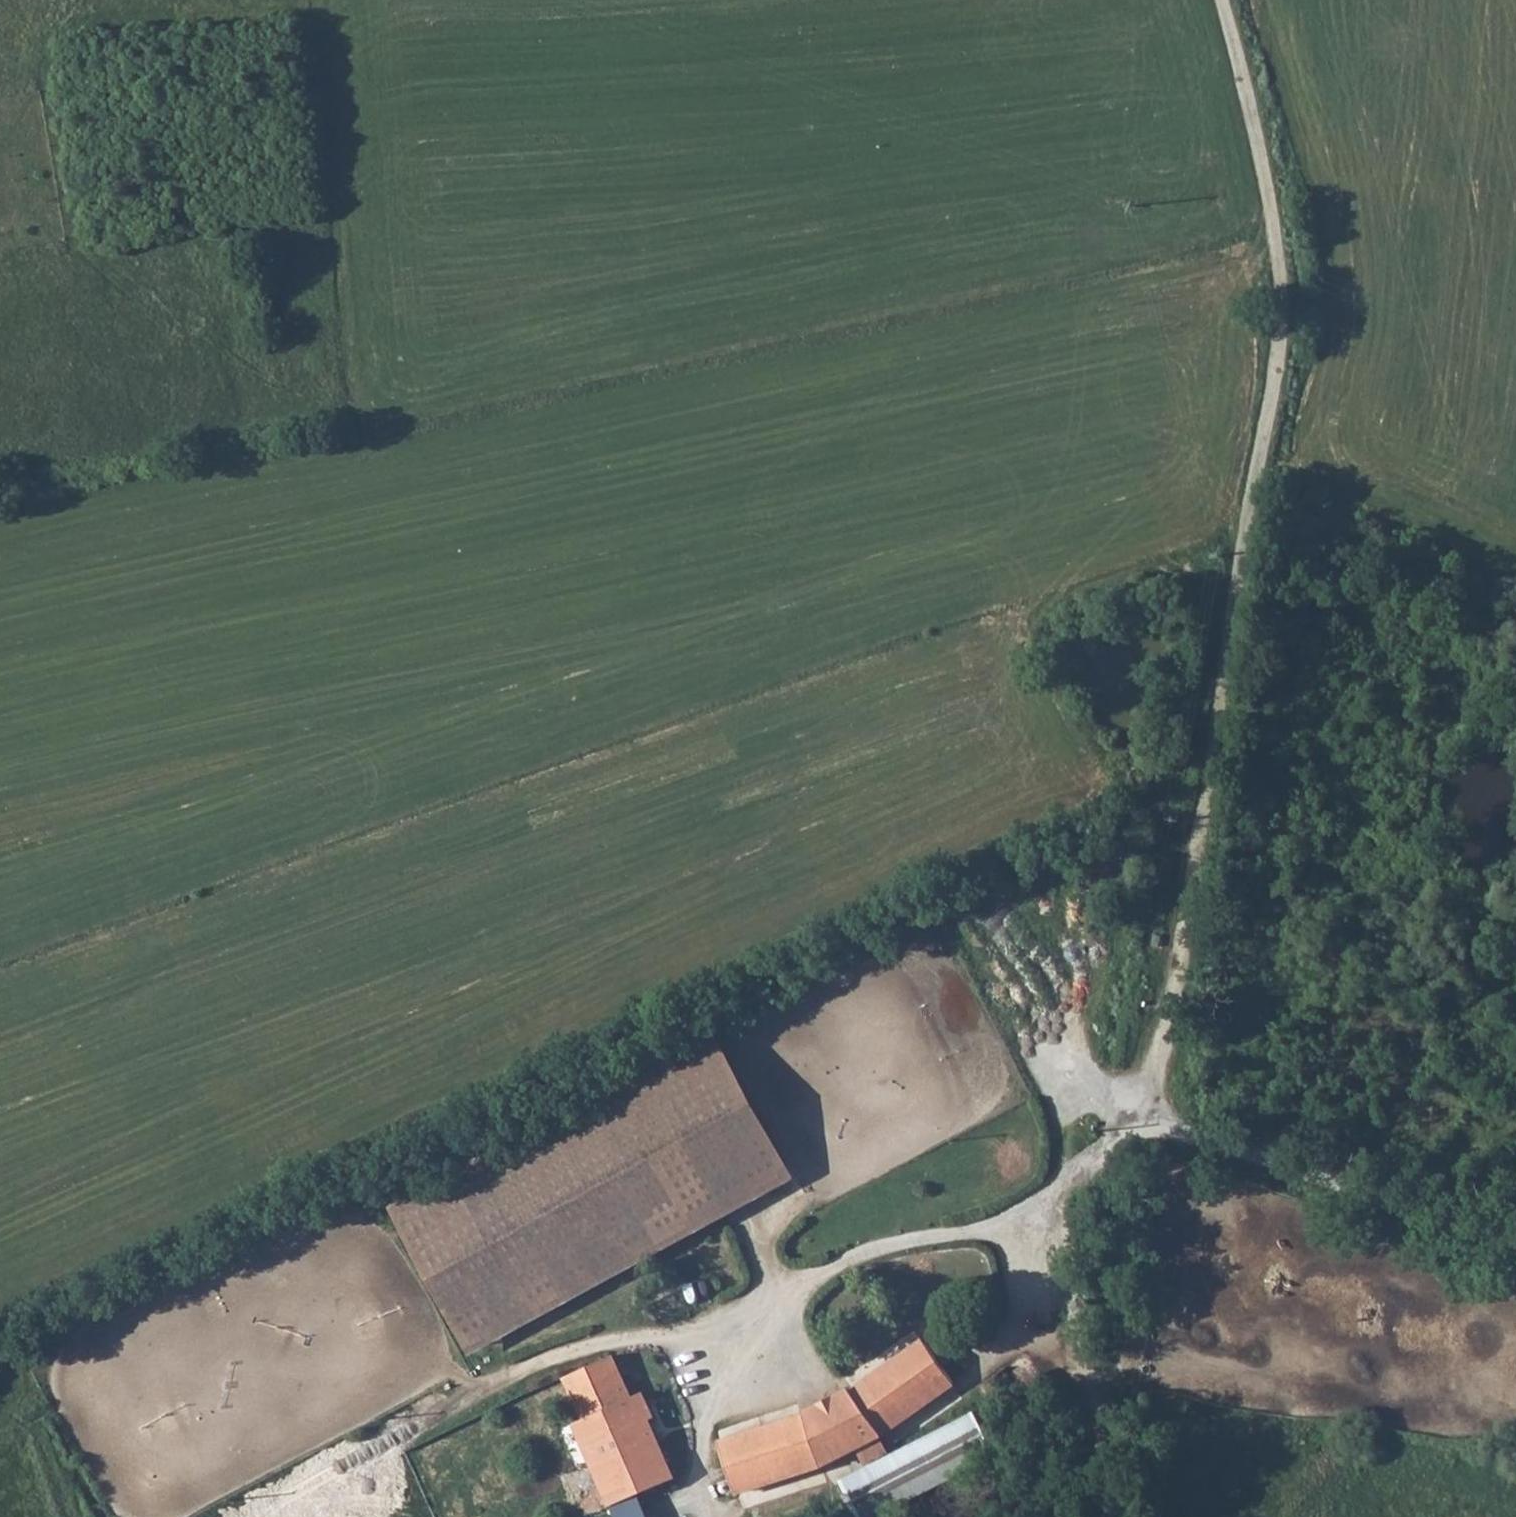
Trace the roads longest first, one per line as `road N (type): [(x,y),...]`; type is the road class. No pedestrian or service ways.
road 1 (track): [(1219,0),(1260,159),(1281,308),(1183,943),(1139,1122),(1078,1186),(980,1233),(887,1254),(660,1341),(595,1343),(472,1389)]
road 2 (unclassified): [(1139,1122),(1515,1242)]

